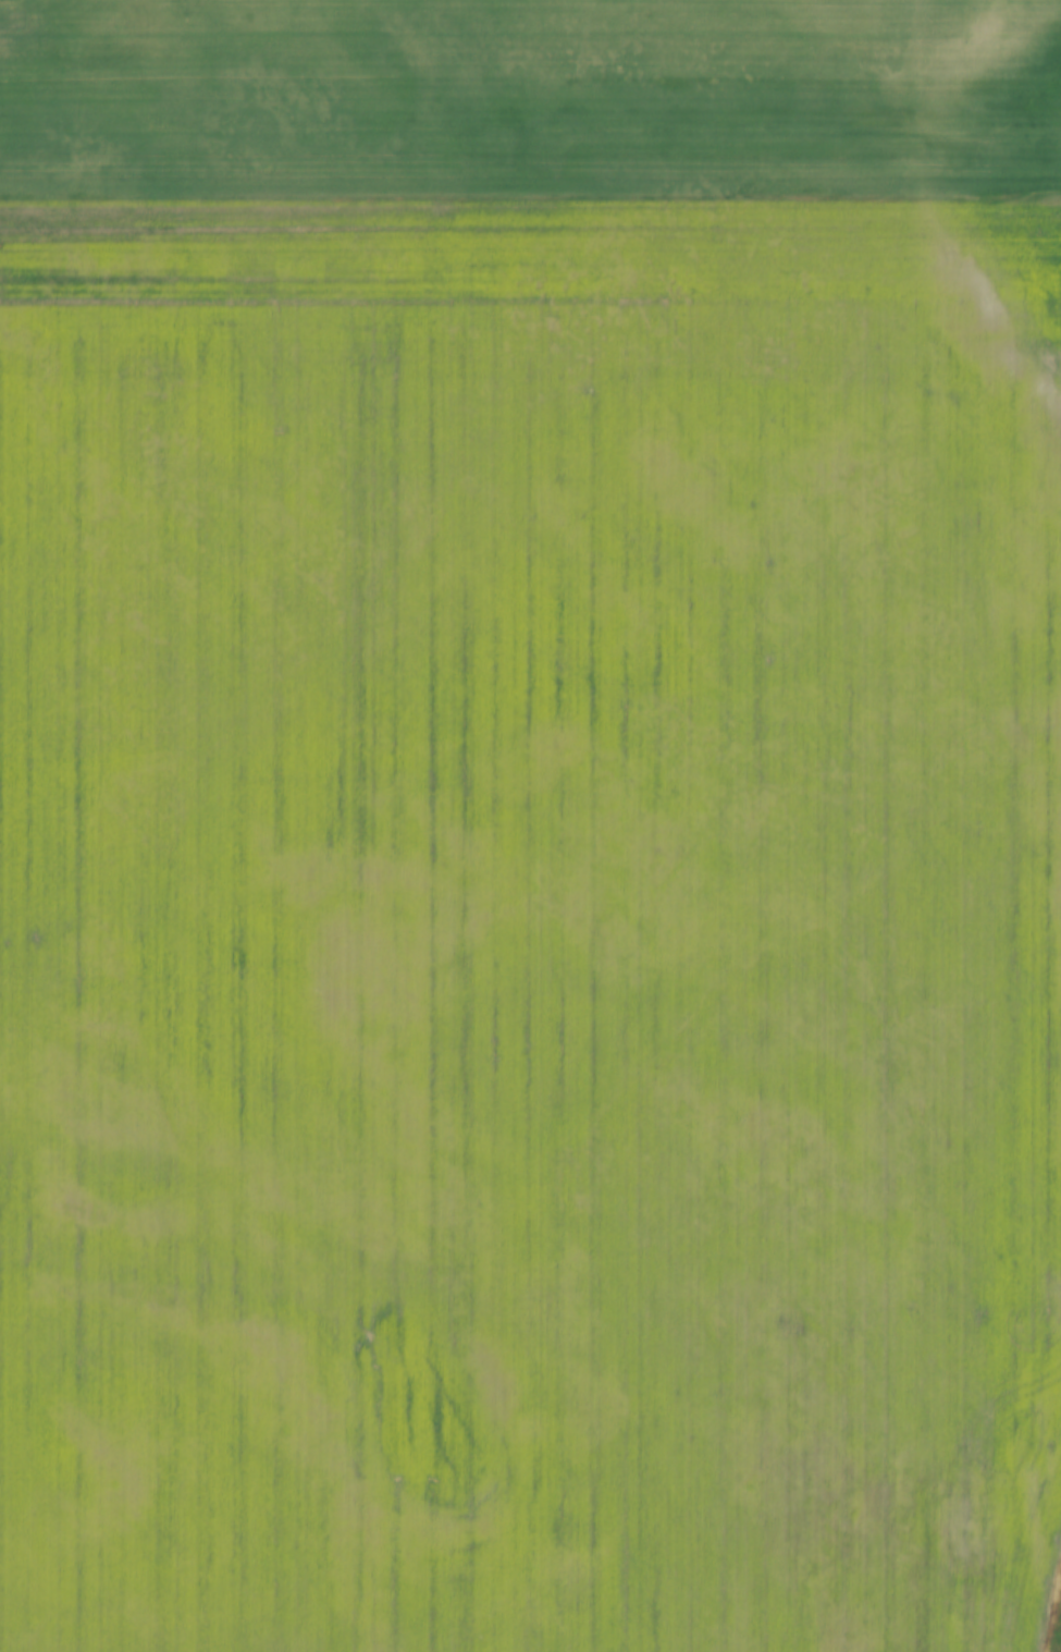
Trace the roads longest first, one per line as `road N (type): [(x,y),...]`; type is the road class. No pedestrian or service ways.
road 1 (track): [(0,205),(1060,205)]

